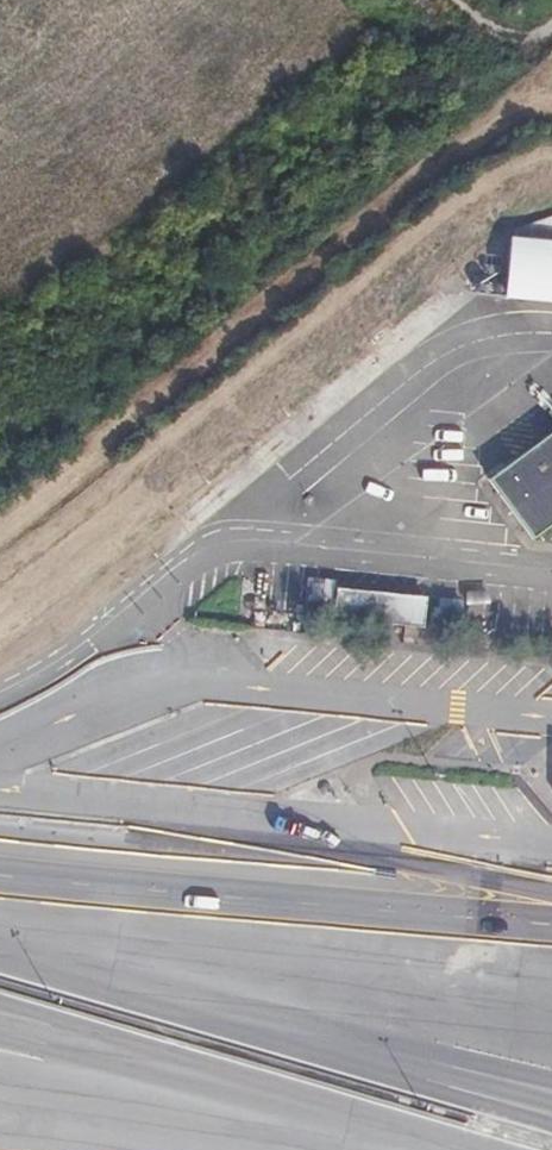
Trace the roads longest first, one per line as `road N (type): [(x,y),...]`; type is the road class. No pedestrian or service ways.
road 1 (motorway): [(551,1089),(0,1005)]
road 2 (motorway): [(0,1066),(551,1149)]

